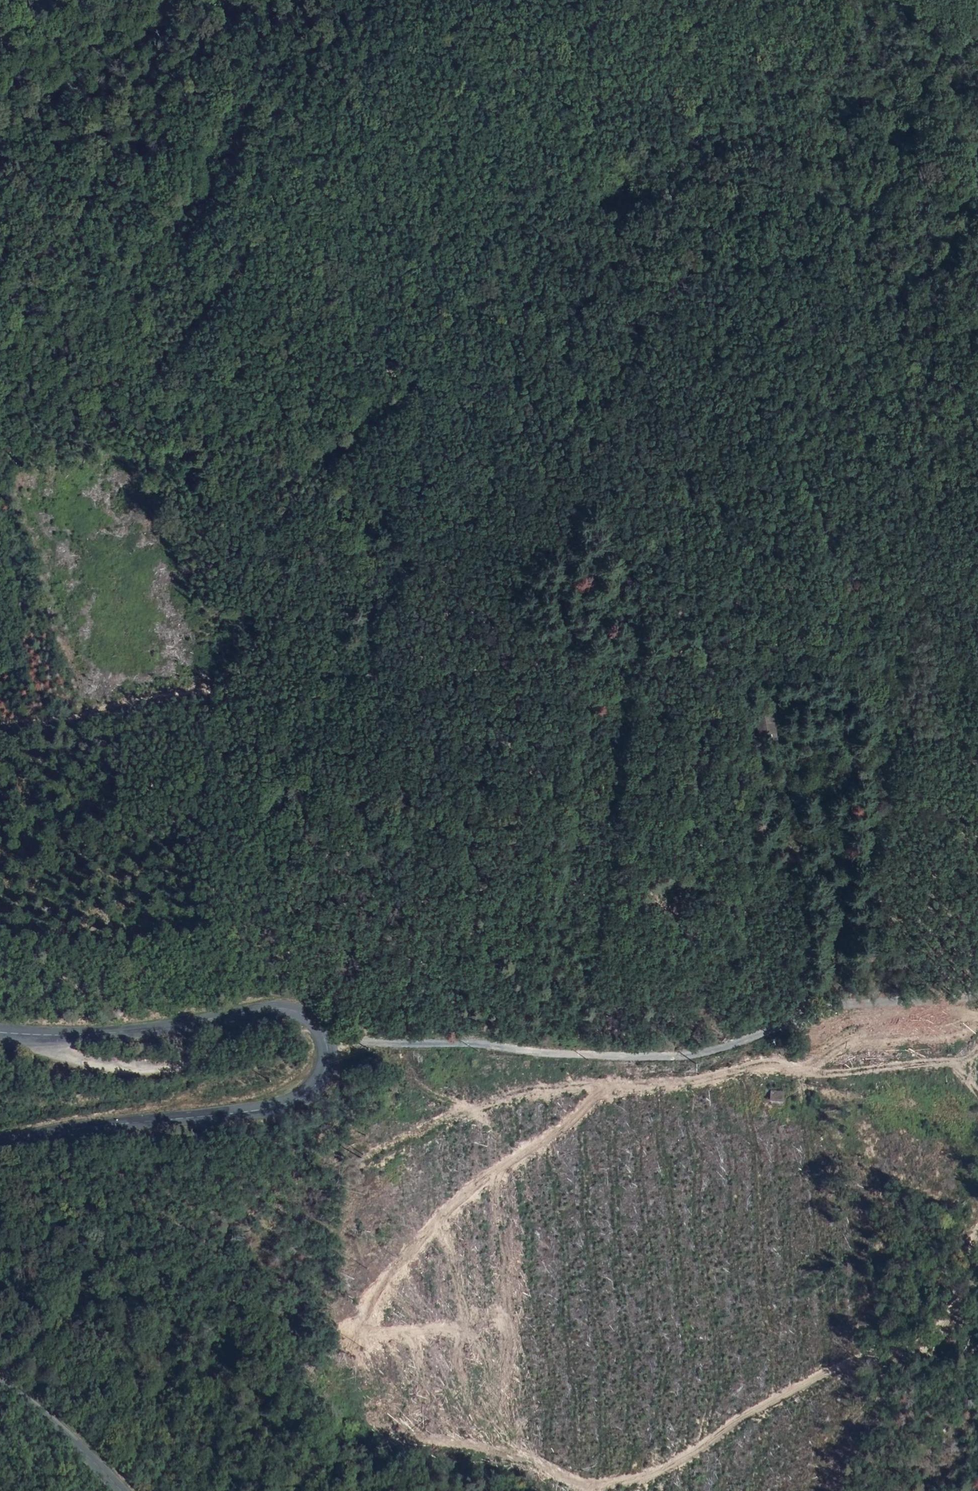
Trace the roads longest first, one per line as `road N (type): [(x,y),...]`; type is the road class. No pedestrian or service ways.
road 1 (tertiary): [(0,1139),(282,1106),(311,1091),(324,1070),(326,1045),(310,1016),(289,1009),(89,1036),(0,1033)]
road 2 (track): [(326,1045),(705,1050),(835,1002),(977,996)]
road 3 (tertiary): [(122,1490),(36,1407),(0,1384)]

